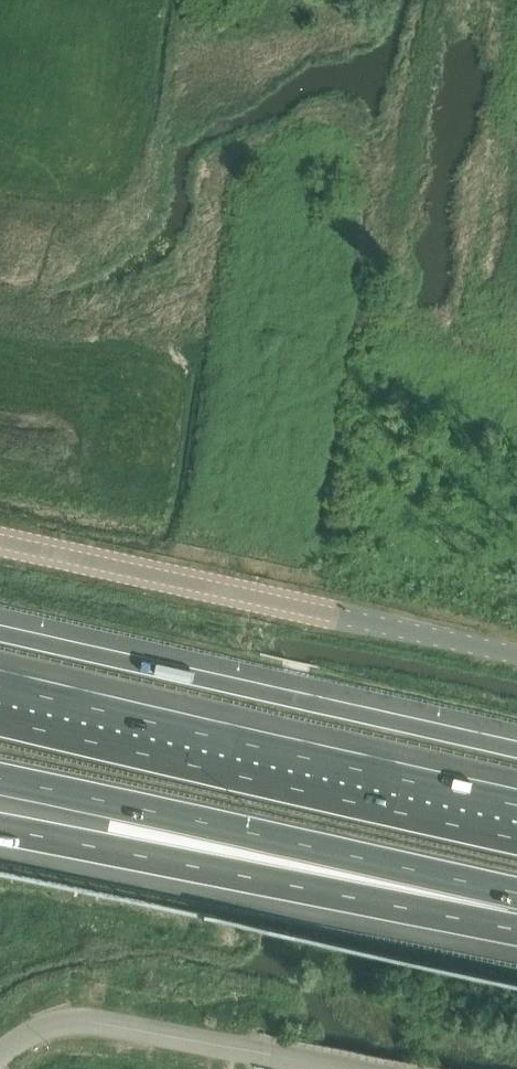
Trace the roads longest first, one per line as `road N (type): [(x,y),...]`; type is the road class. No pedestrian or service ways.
road 1 (motorway): [(0,779),(516,898)]
road 2 (motorway): [(516,822),(0,704)]
road 3 (motorway): [(516,750),(0,634)]
road 4 (unclassified): [(516,653),(0,540)]
road 5 (motorway): [(0,829),(516,911)]
road 6 (unclassified): [(0,1054),(37,1030),(75,1021),(346,1068)]

